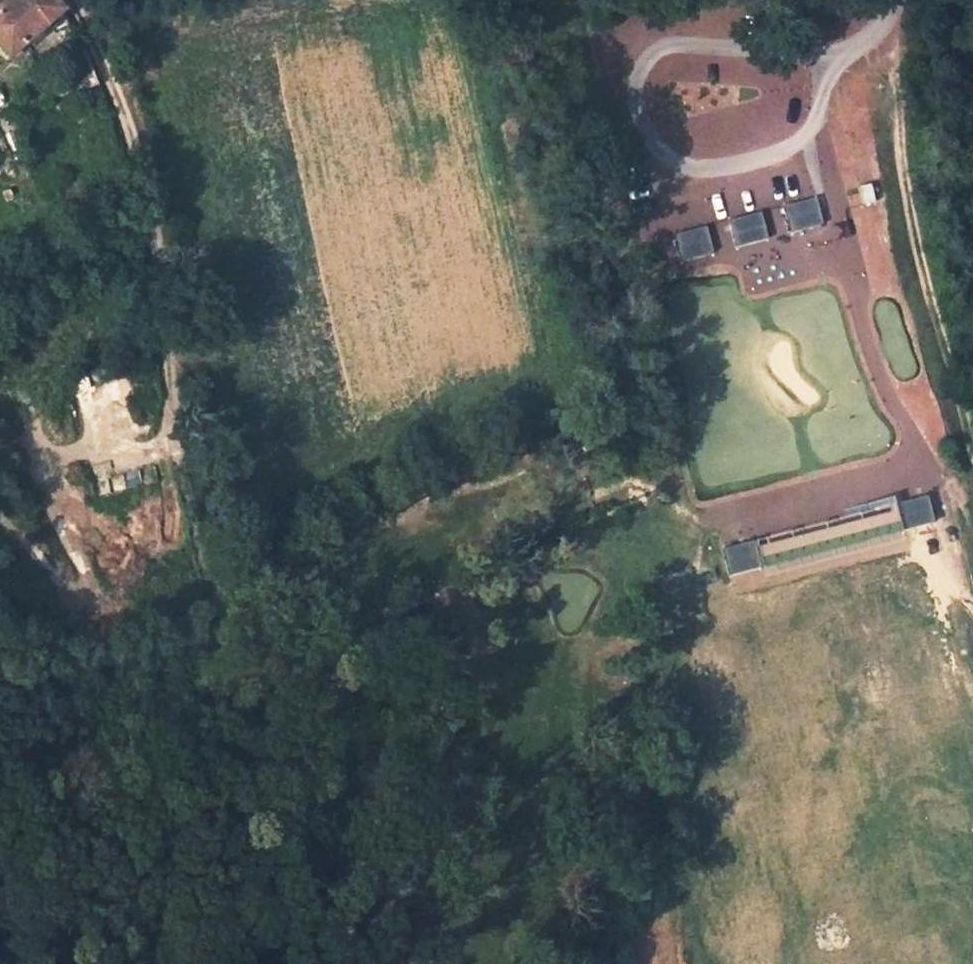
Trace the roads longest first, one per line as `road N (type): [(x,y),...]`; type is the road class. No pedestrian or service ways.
road 1 (track): [(71,0),(131,127),(153,230),(170,409),(221,635),(368,963)]

